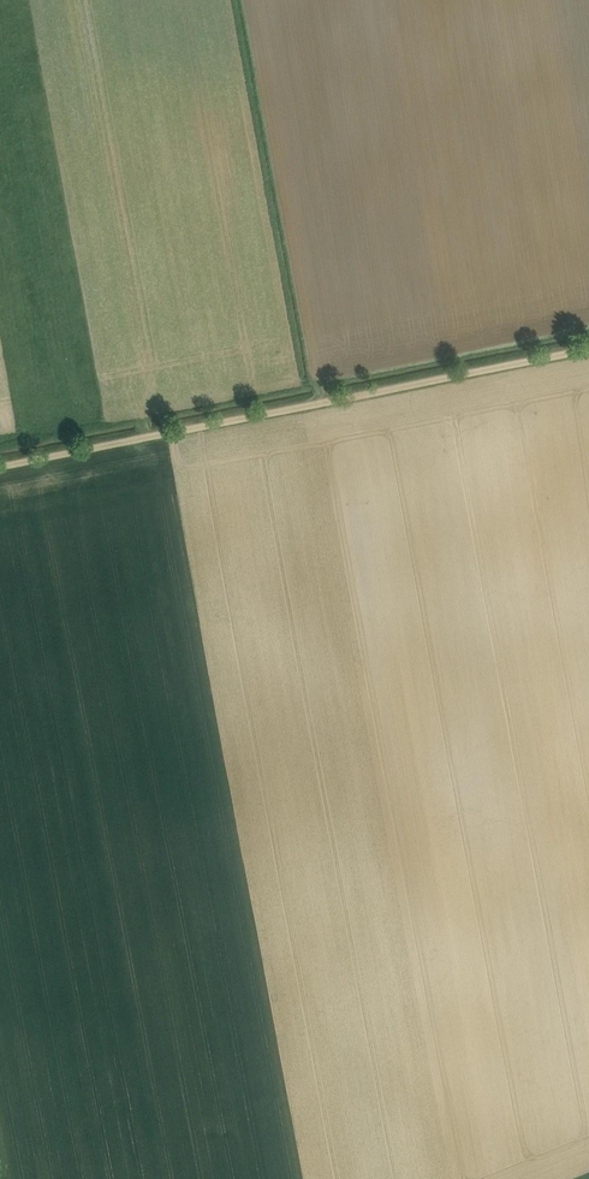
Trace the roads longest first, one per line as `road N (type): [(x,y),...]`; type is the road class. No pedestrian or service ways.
road 1 (track): [(588,350),(0,468)]

